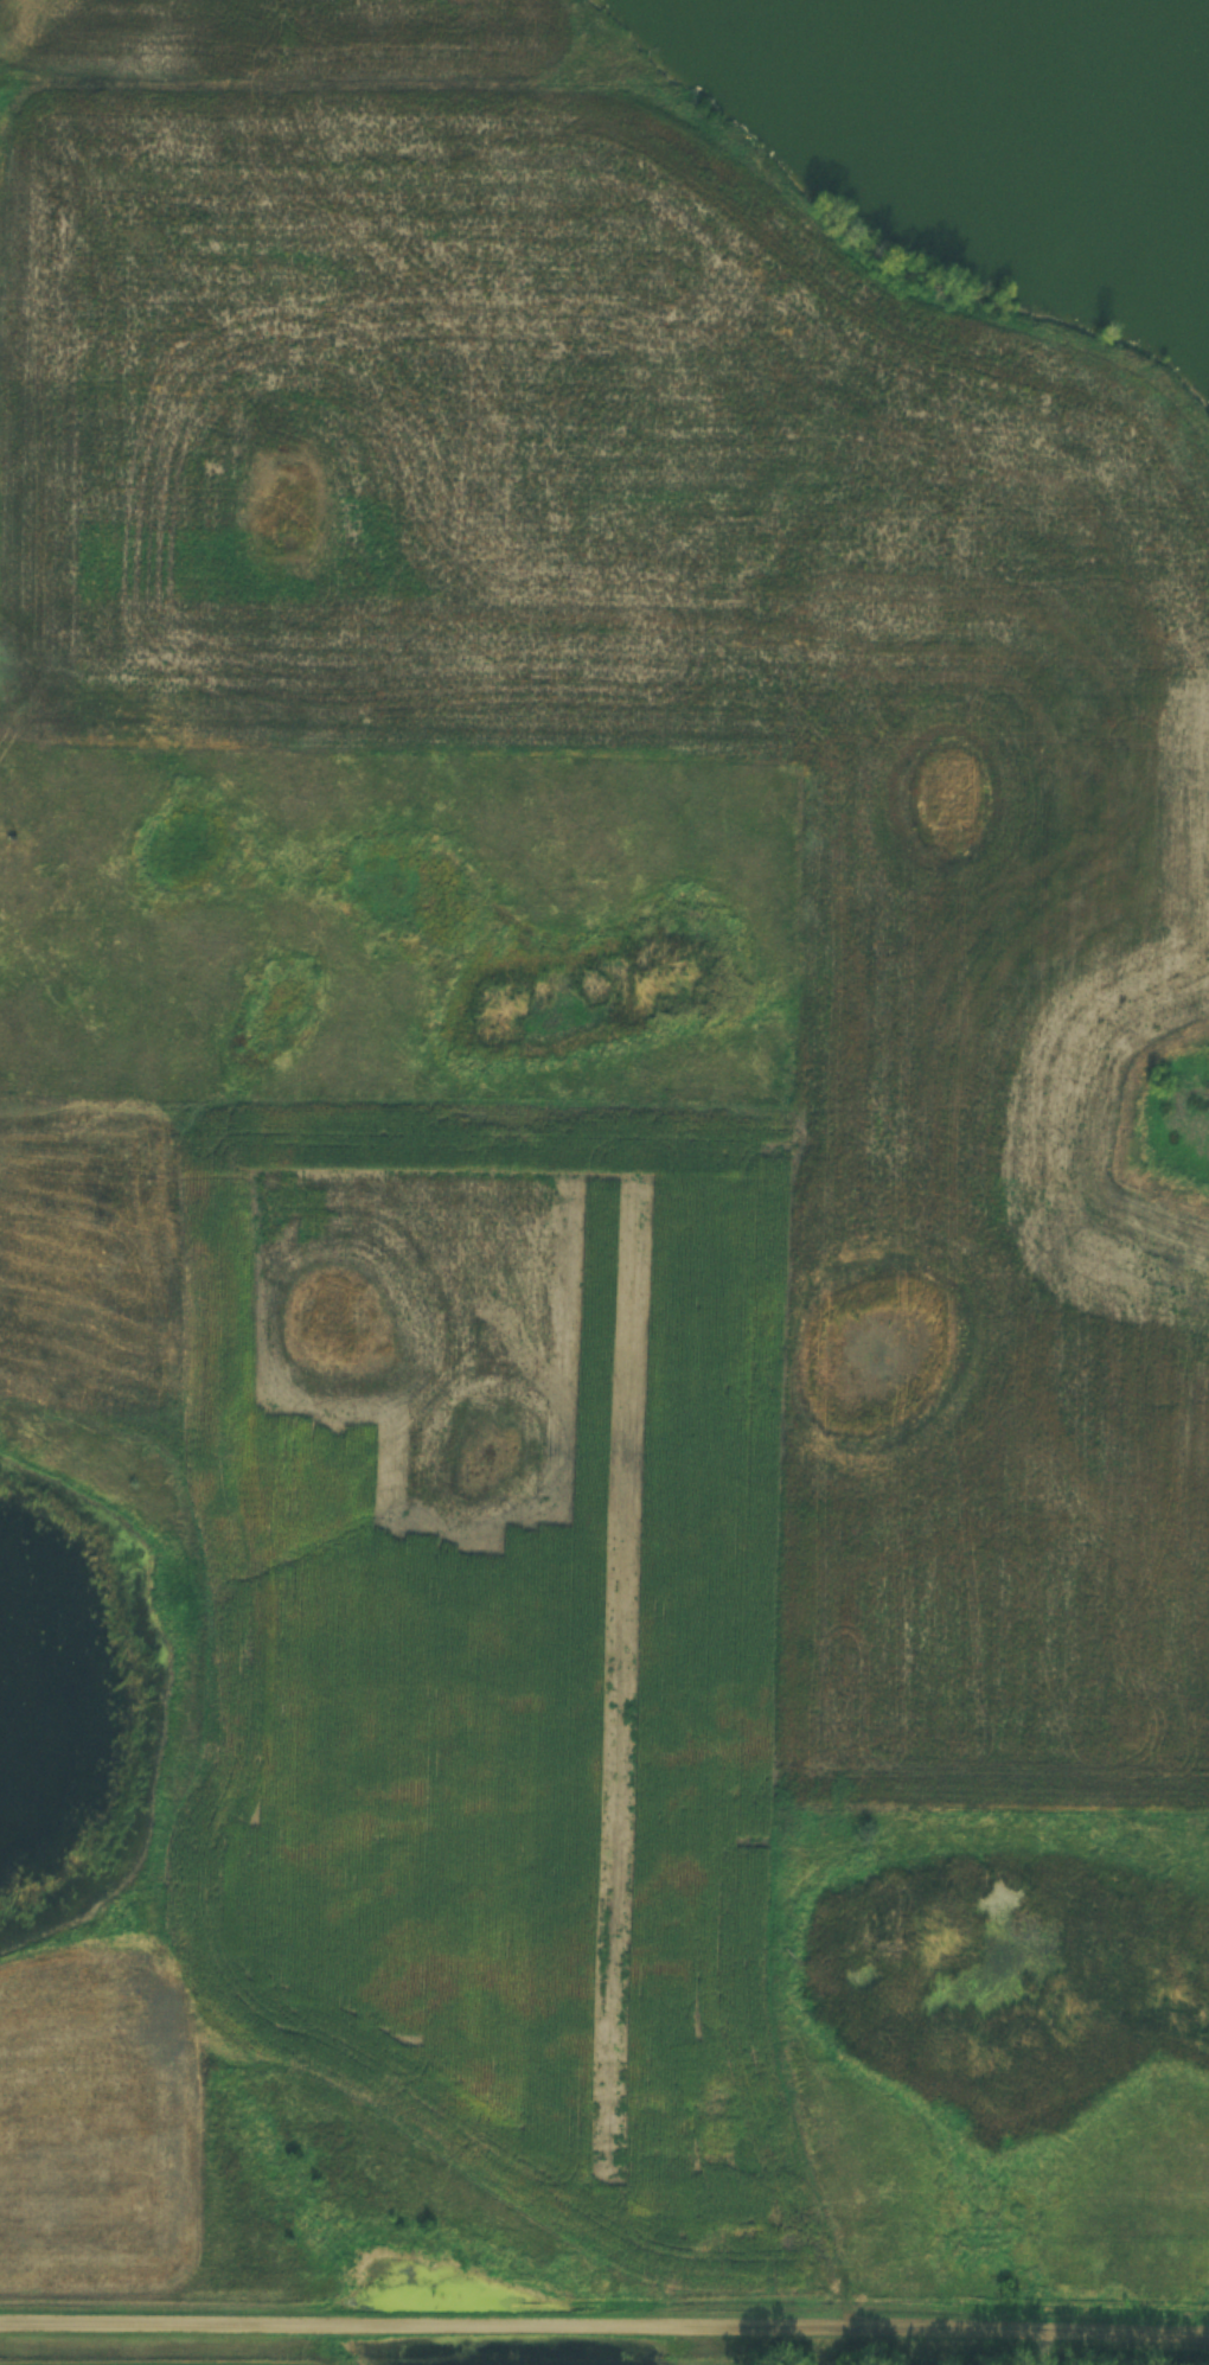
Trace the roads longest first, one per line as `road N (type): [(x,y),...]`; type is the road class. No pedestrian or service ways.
road 1 (residential): [(1208,2351),(0,2327)]

